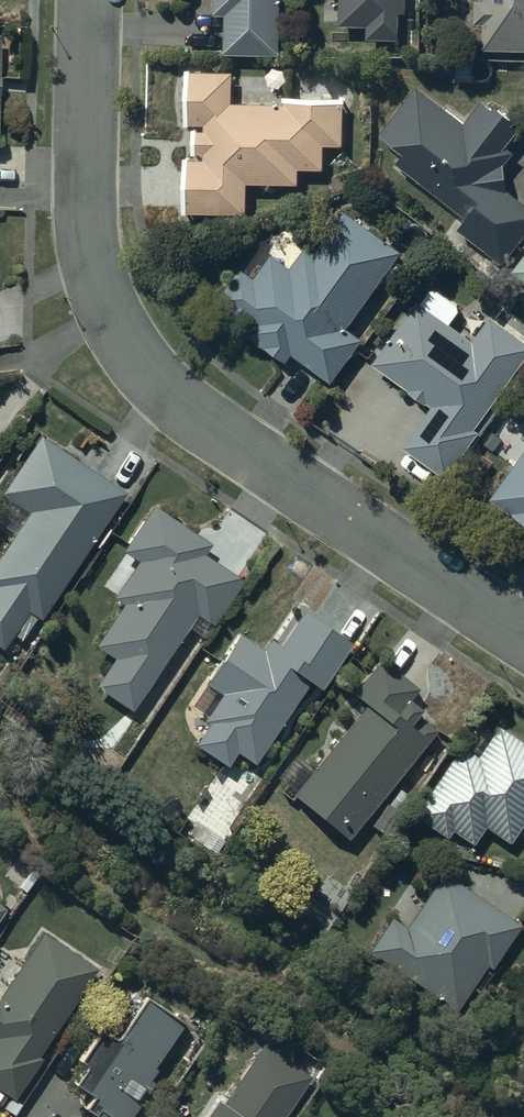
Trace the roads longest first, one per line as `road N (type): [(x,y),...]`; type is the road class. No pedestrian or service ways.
road 1 (residential): [(523,635),(184,414),(133,360),(91,259),(94,0)]

